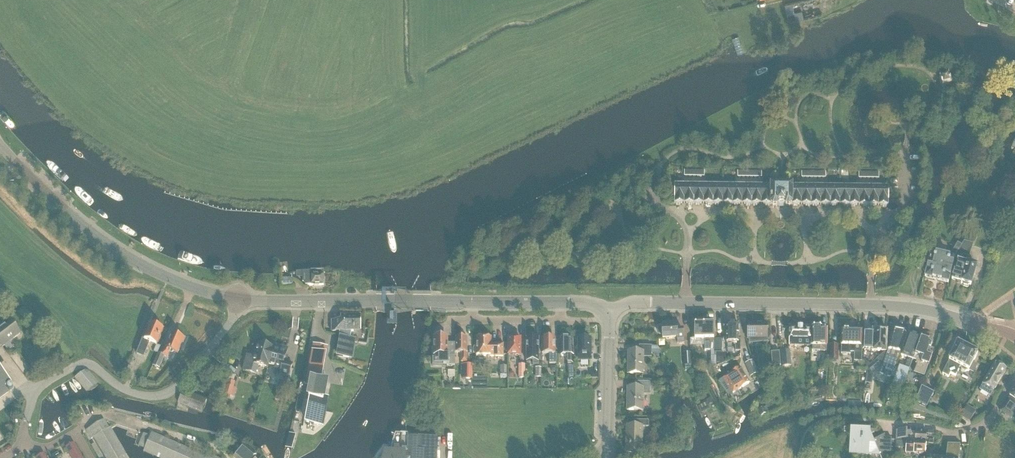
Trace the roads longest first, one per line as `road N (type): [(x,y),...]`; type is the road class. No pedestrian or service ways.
road 1 (unclassified): [(1014,335),(927,308),(871,304),(634,302),(608,313)]
road 2 (unclassified): [(239,300),(168,393),(136,394),(82,364),(41,385),(24,426)]
road 3 (secondary): [(239,300),(158,274),(113,249),(0,144)]
road 4 (secondary): [(473,301),(239,300)]
road 5 (track): [(887,422),(975,428),(1014,378)]
road 6 (secondary): [(606,457),(608,313)]

